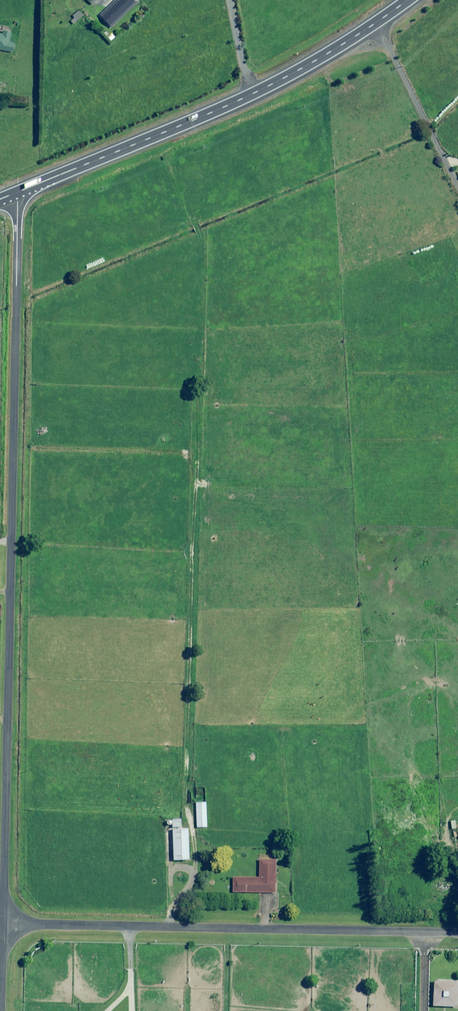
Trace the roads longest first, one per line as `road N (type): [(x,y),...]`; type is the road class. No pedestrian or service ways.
road 1 (unclassified): [(5,924),(19,192)]
road 2 (unclassified): [(457,933),(5,924)]
road 3 (primary): [(404,0),(276,80),(19,192)]

